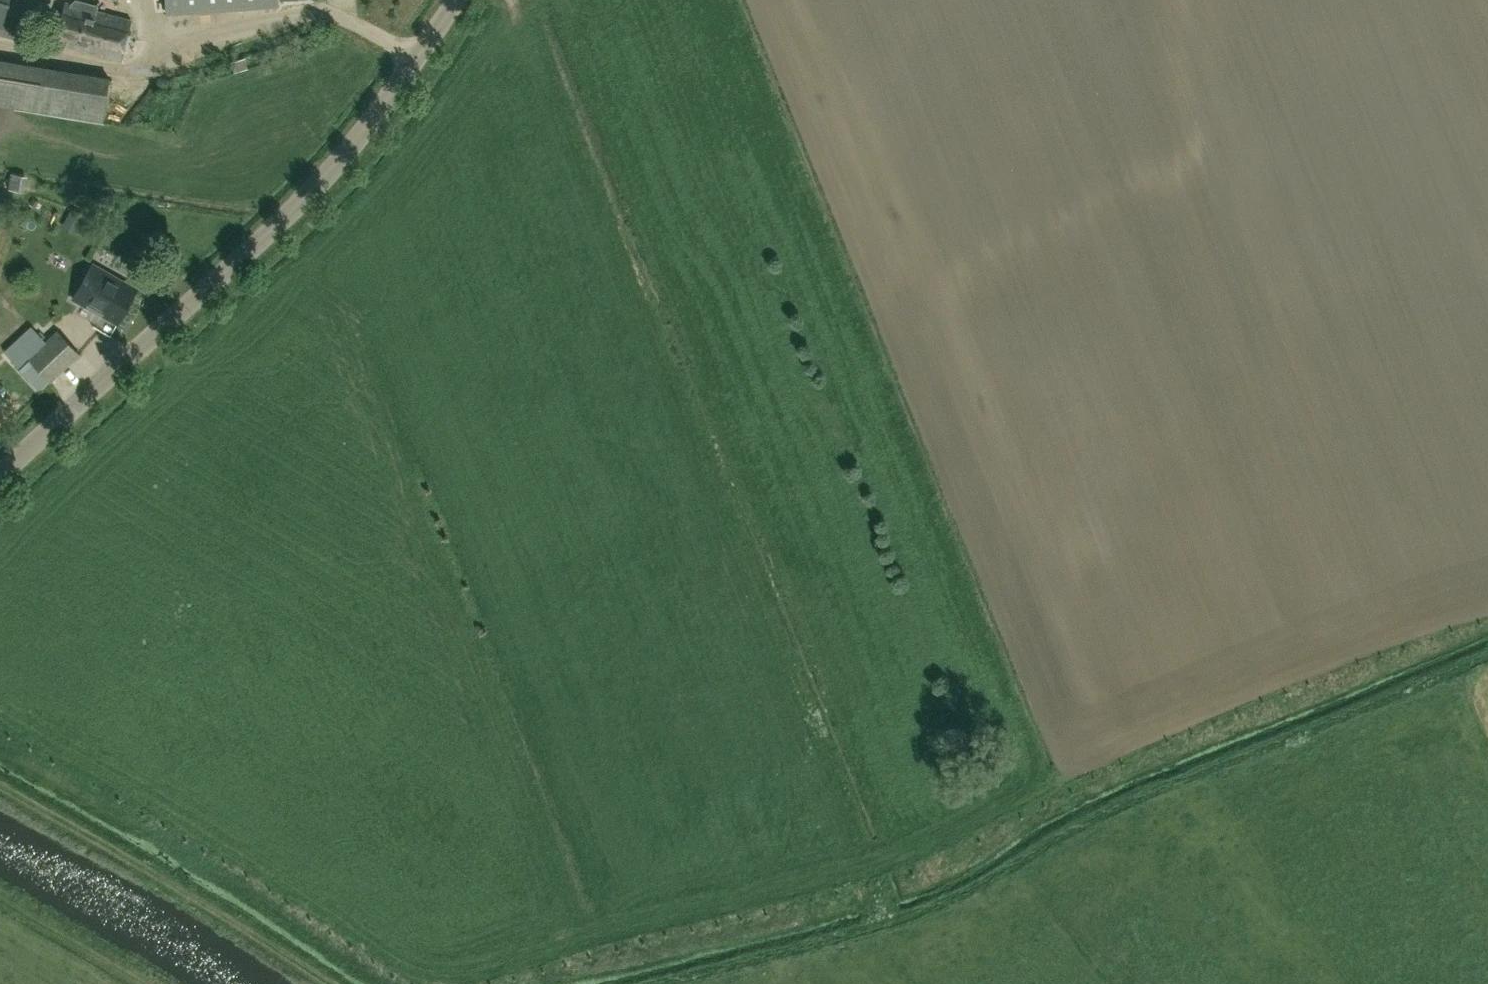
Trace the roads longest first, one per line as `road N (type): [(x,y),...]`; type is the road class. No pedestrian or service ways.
road 1 (unclassified): [(0,481),(287,206),(366,118),(450,0)]

